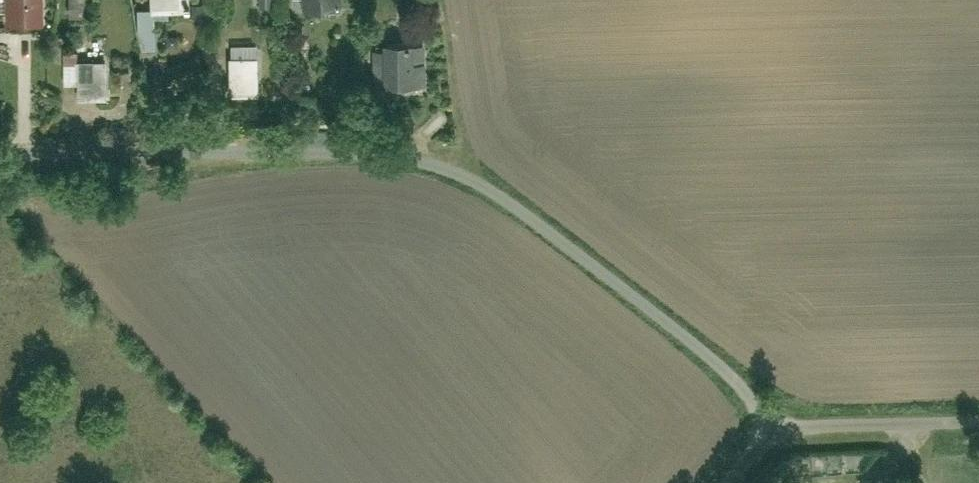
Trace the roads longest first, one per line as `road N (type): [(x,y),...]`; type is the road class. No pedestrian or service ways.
road 1 (track): [(770,428),(691,343),(607,277),(484,187),(407,154),(0,163)]
road 2 (residential): [(978,424),(770,428),(729,482)]

